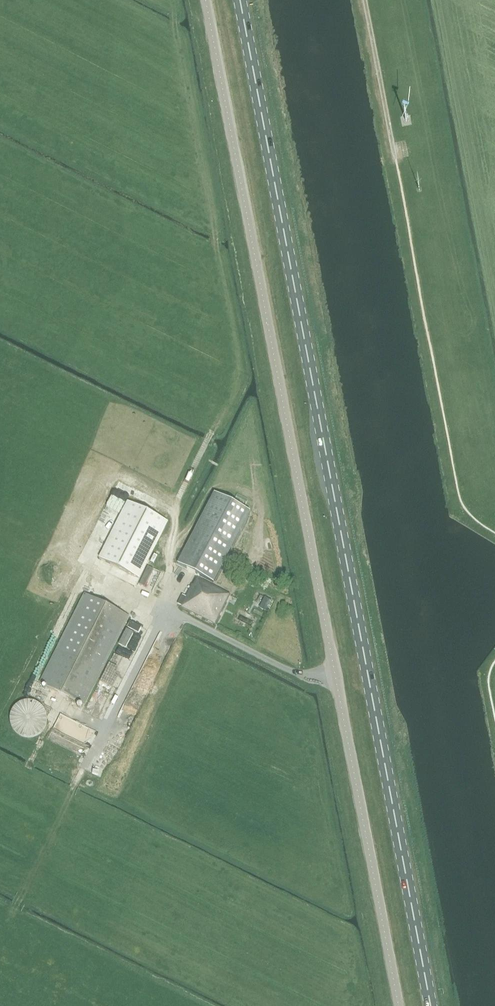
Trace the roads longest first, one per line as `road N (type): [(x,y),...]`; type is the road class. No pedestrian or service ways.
road 1 (primary): [(431,1005),(239,0)]
road 2 (unclassified): [(398,1005),(207,0)]

